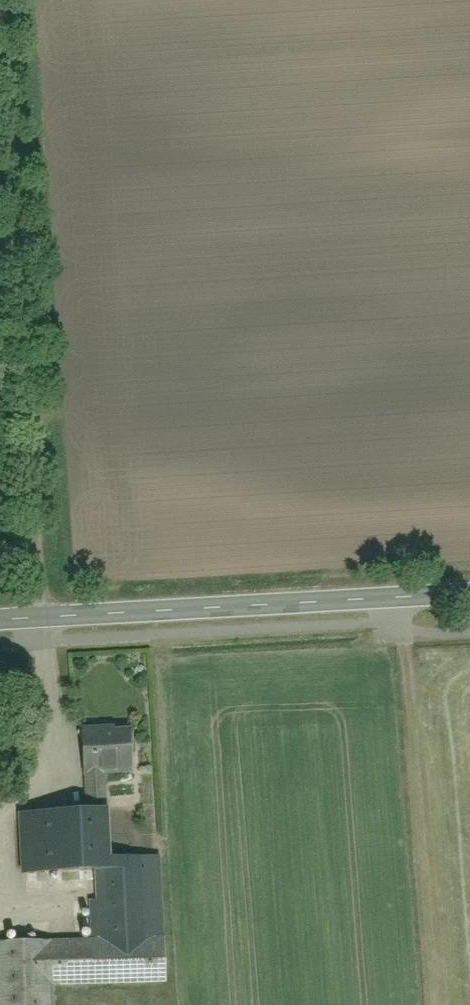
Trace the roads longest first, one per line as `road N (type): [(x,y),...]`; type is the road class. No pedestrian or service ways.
road 1 (track): [(40,619),(0,8)]
road 2 (tertiary): [(0,621),(469,593)]

